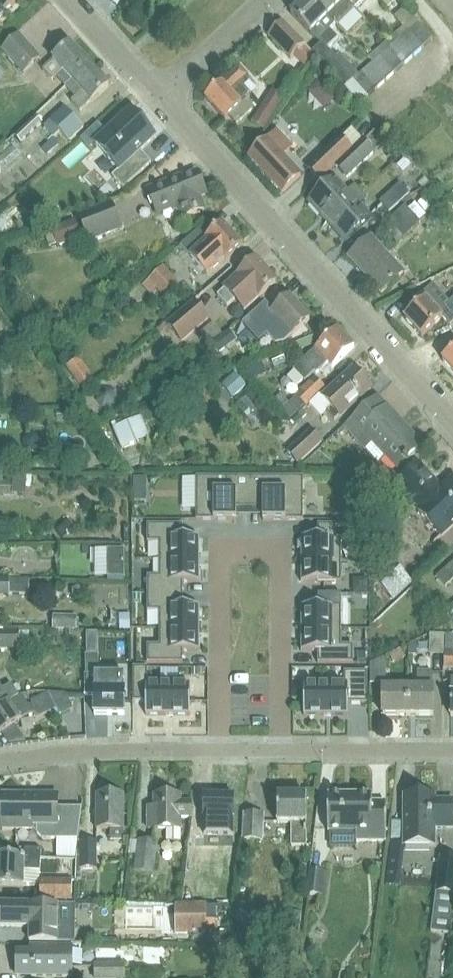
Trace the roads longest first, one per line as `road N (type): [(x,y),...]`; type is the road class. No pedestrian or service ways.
road 1 (residential): [(288,756),(285,549),(219,550),(222,757)]
road 2 (residential): [(452,431),(155,102)]
road 3 (residential): [(0,764),(222,757)]
road 4 (residential): [(288,756),(452,756)]
road 5 (residential): [(155,102),(262,0)]
road 6 (residential): [(155,102),(63,0)]

